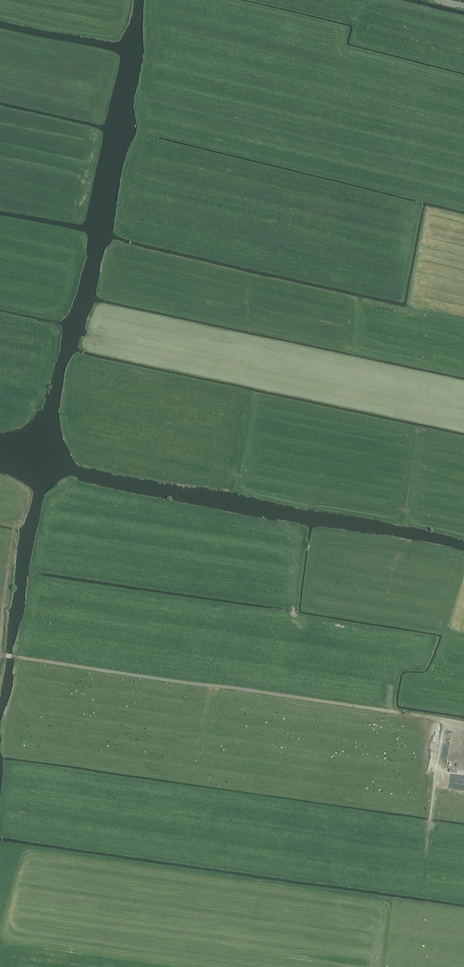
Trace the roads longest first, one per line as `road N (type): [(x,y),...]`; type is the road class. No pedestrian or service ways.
road 1 (track): [(429,825),(445,720),(5,656)]

